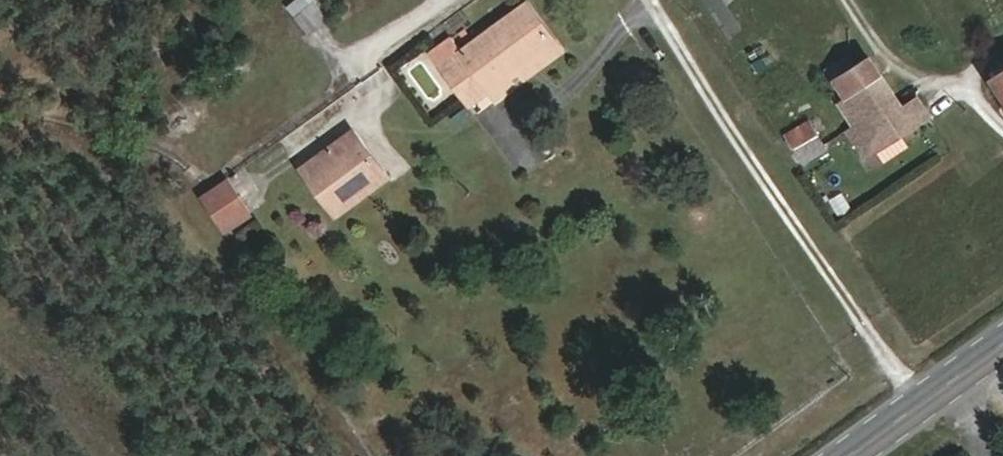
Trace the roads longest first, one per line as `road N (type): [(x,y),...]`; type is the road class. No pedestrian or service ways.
road 1 (primary): [(1002,349),(853,455)]

